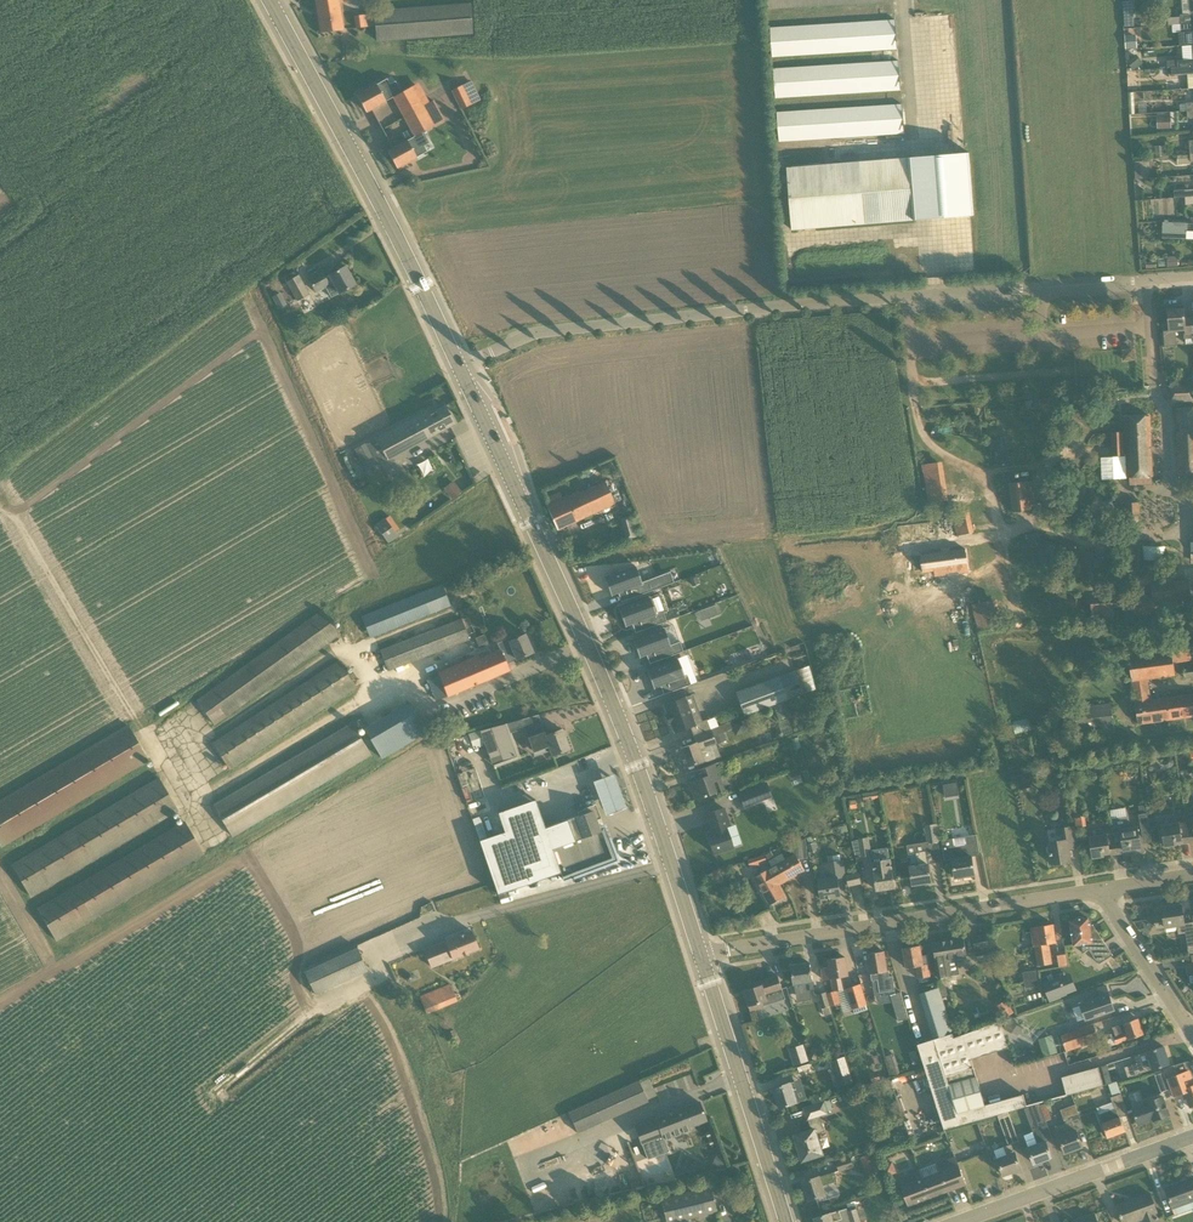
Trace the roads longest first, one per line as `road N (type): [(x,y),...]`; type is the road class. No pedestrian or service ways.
road 1 (unclassified): [(463,370),(561,332),(1147,282)]
road 2 (secondary): [(700,953),(636,764),(463,370)]
road 3 (secondary): [(463,370),(270,0)]
road 4 (residential): [(700,953),(1098,888)]
road 5 (secondary): [(786,1221),(700,953)]
road 6 (residential): [(963,1221),(1192,1138)]
road 7 (residential): [(1192,1032),(1098,888)]
road 8 (track): [(913,383),(926,436),(951,461),(983,473)]

